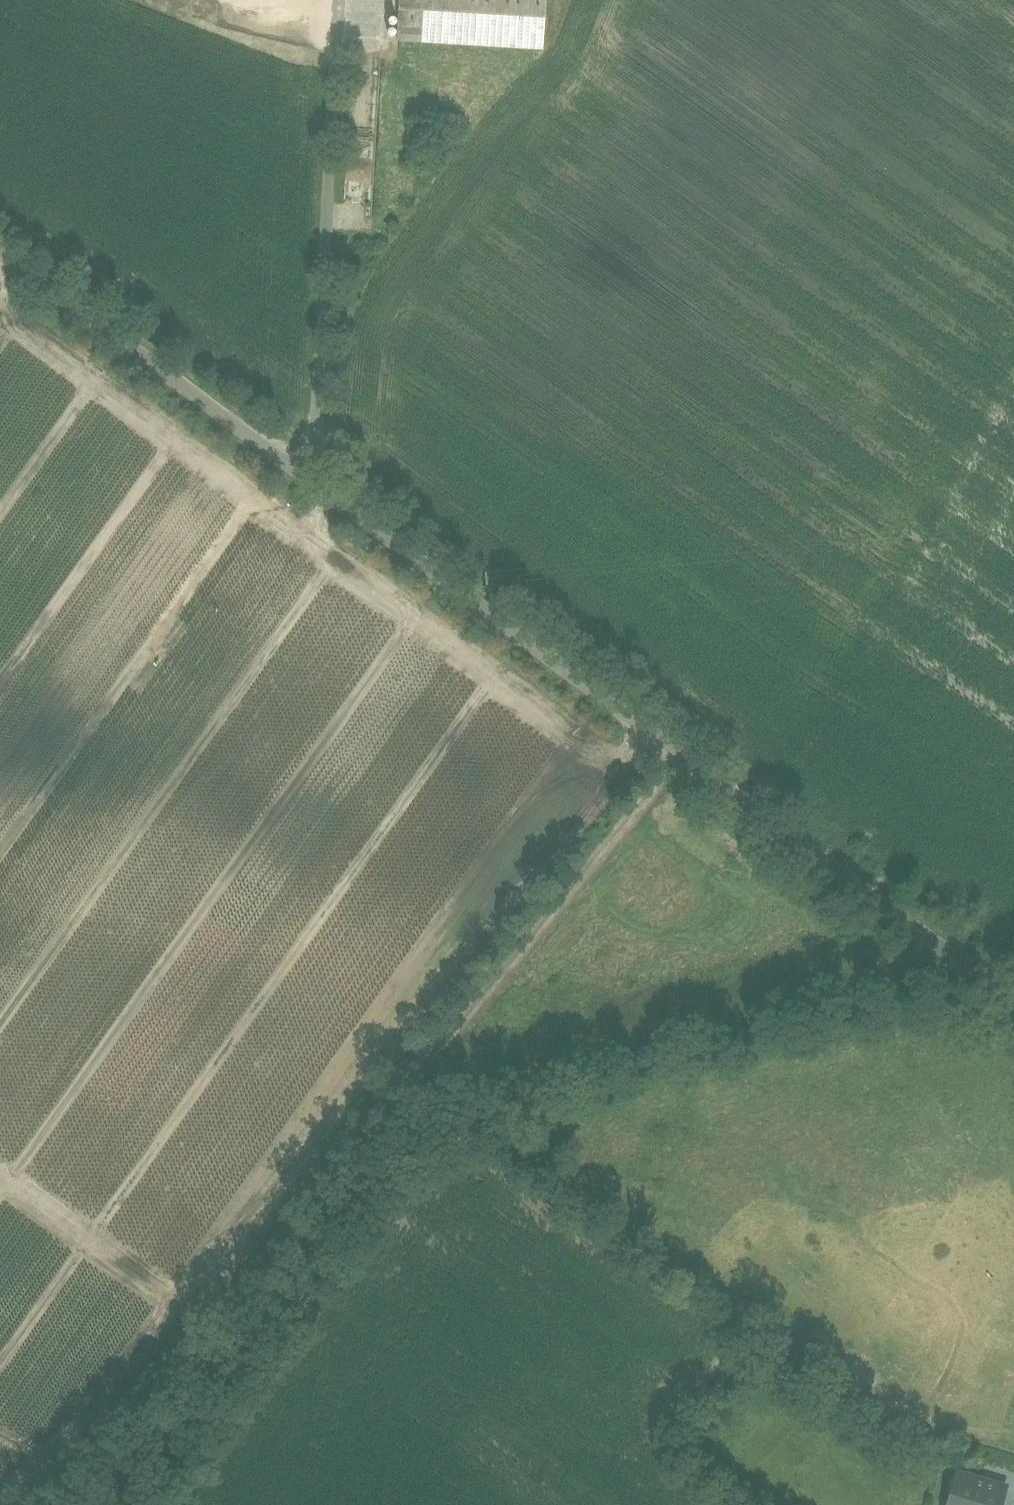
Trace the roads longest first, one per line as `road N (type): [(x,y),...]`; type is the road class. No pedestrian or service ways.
road 1 (residential): [(0,247),(1013,997)]

